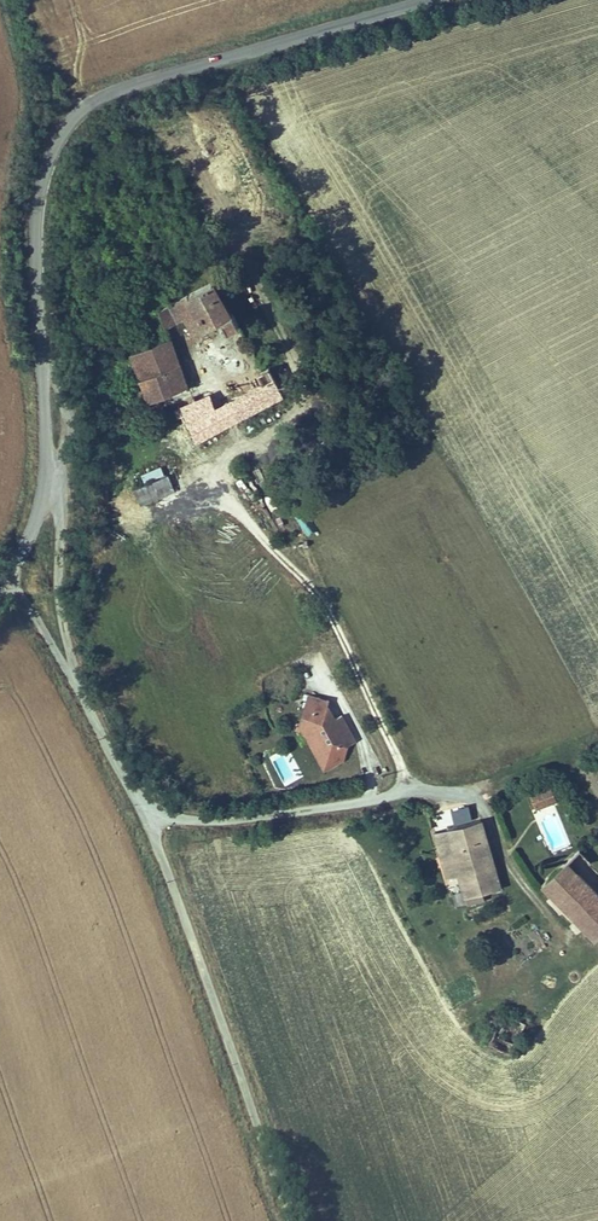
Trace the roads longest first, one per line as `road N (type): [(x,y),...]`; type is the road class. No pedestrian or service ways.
road 1 (unclassified): [(25,543),(43,479),(35,216),(56,138),(117,92),(433,0)]
road 2 (unclassified): [(146,819),(290,1220)]
road 3 (unclassified): [(193,462),(323,600),(411,789)]
road 4 (unclassified): [(146,819),(276,820),(411,789)]
road 5 (unclassified): [(35,618),(146,819)]
road 6 (track): [(411,789),(475,790),(597,741)]

